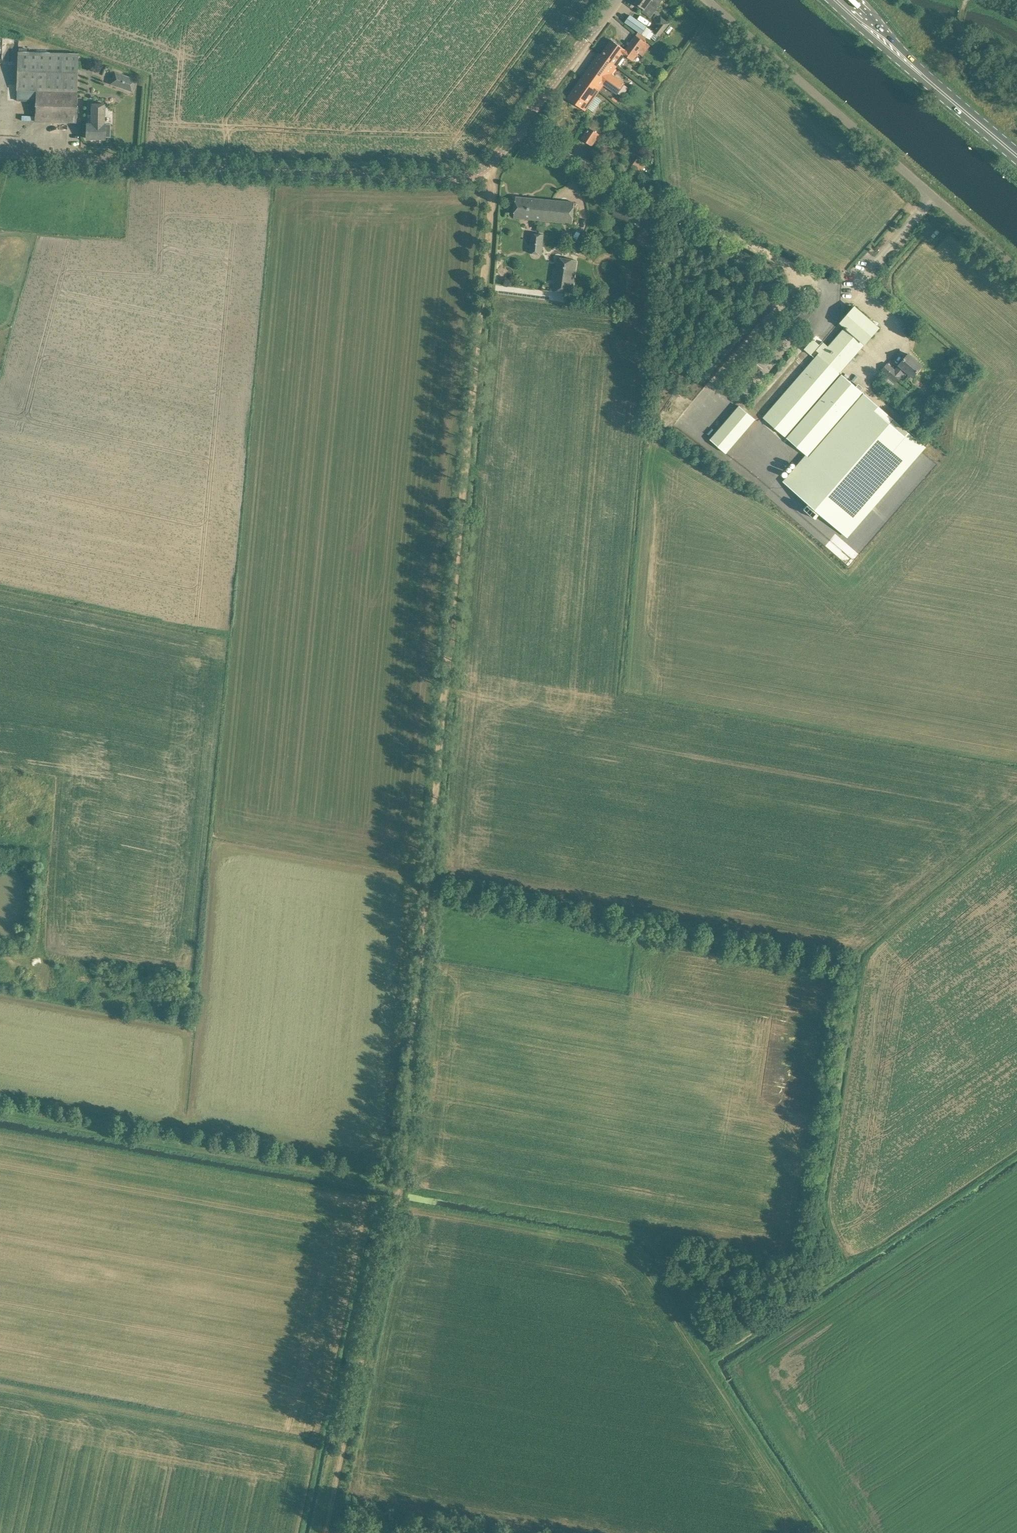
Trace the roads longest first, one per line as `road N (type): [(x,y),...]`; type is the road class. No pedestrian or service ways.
road 1 (track): [(484,169),(425,887)]
road 2 (track): [(425,887),(397,1193),(323,1532)]
road 3 (unclassified): [(0,162),(459,177),(494,162),(522,125)]
road 4 (unclassified): [(1016,271),(702,0)]
road 5 (unclassified): [(778,258),(522,125)]
road 6 (primary): [(1016,153),(839,0)]
road 7 (unclassified): [(522,125),(617,0)]

